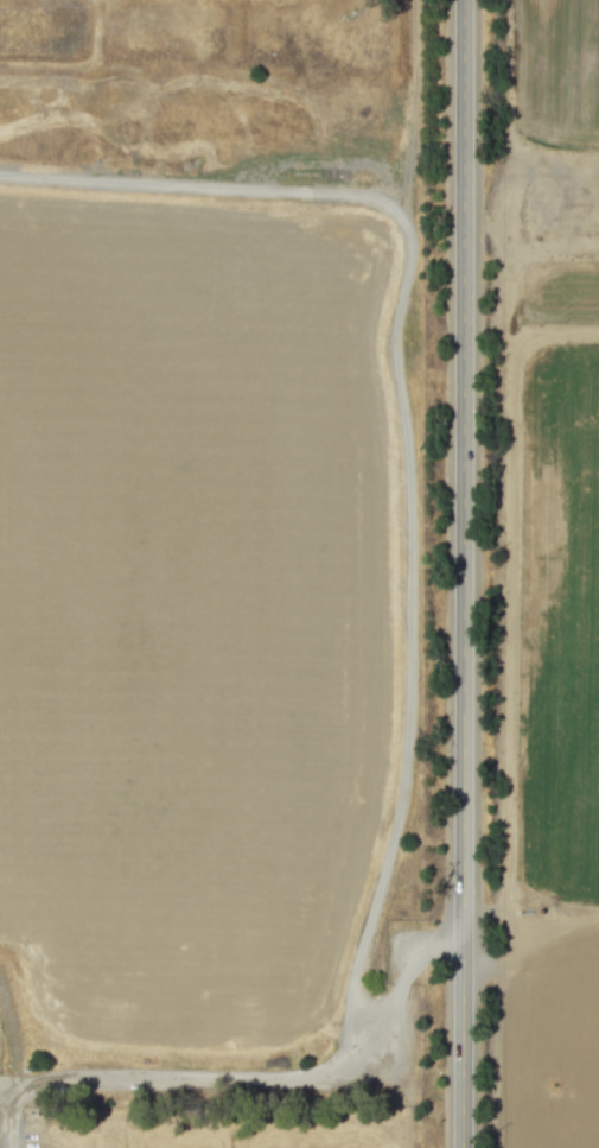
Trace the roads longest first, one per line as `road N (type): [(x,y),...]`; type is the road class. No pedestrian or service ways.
road 1 (track): [(387,1008),(356,1006),(350,990),(393,835),(409,730),(409,474),(393,340),(407,266),(401,222),(359,197),(0,174)]
road 2 (secondary): [(464,0),(463,1147)]
road 3 (track): [(494,1147),(499,959)]
road 4 (track): [(598,918),(554,921),(499,959),(464,946)]

